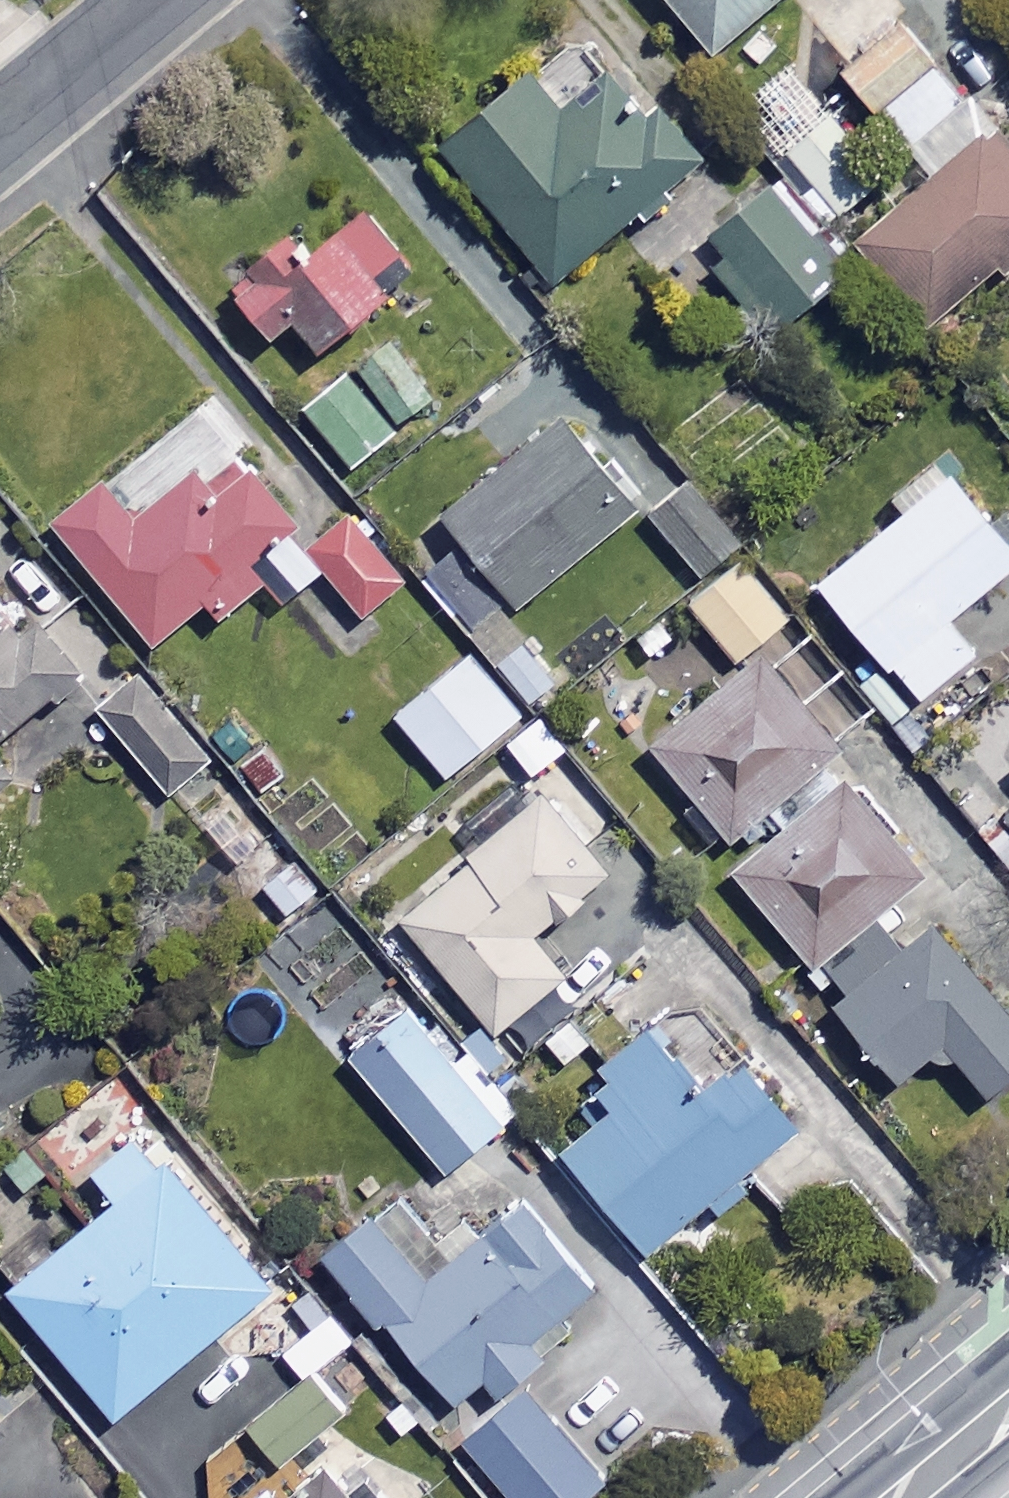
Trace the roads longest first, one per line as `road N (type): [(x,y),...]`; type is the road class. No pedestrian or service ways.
road 1 (residential): [(0,132),(158,0)]
road 2 (secondary): [(1008,1410),(904,1497)]

